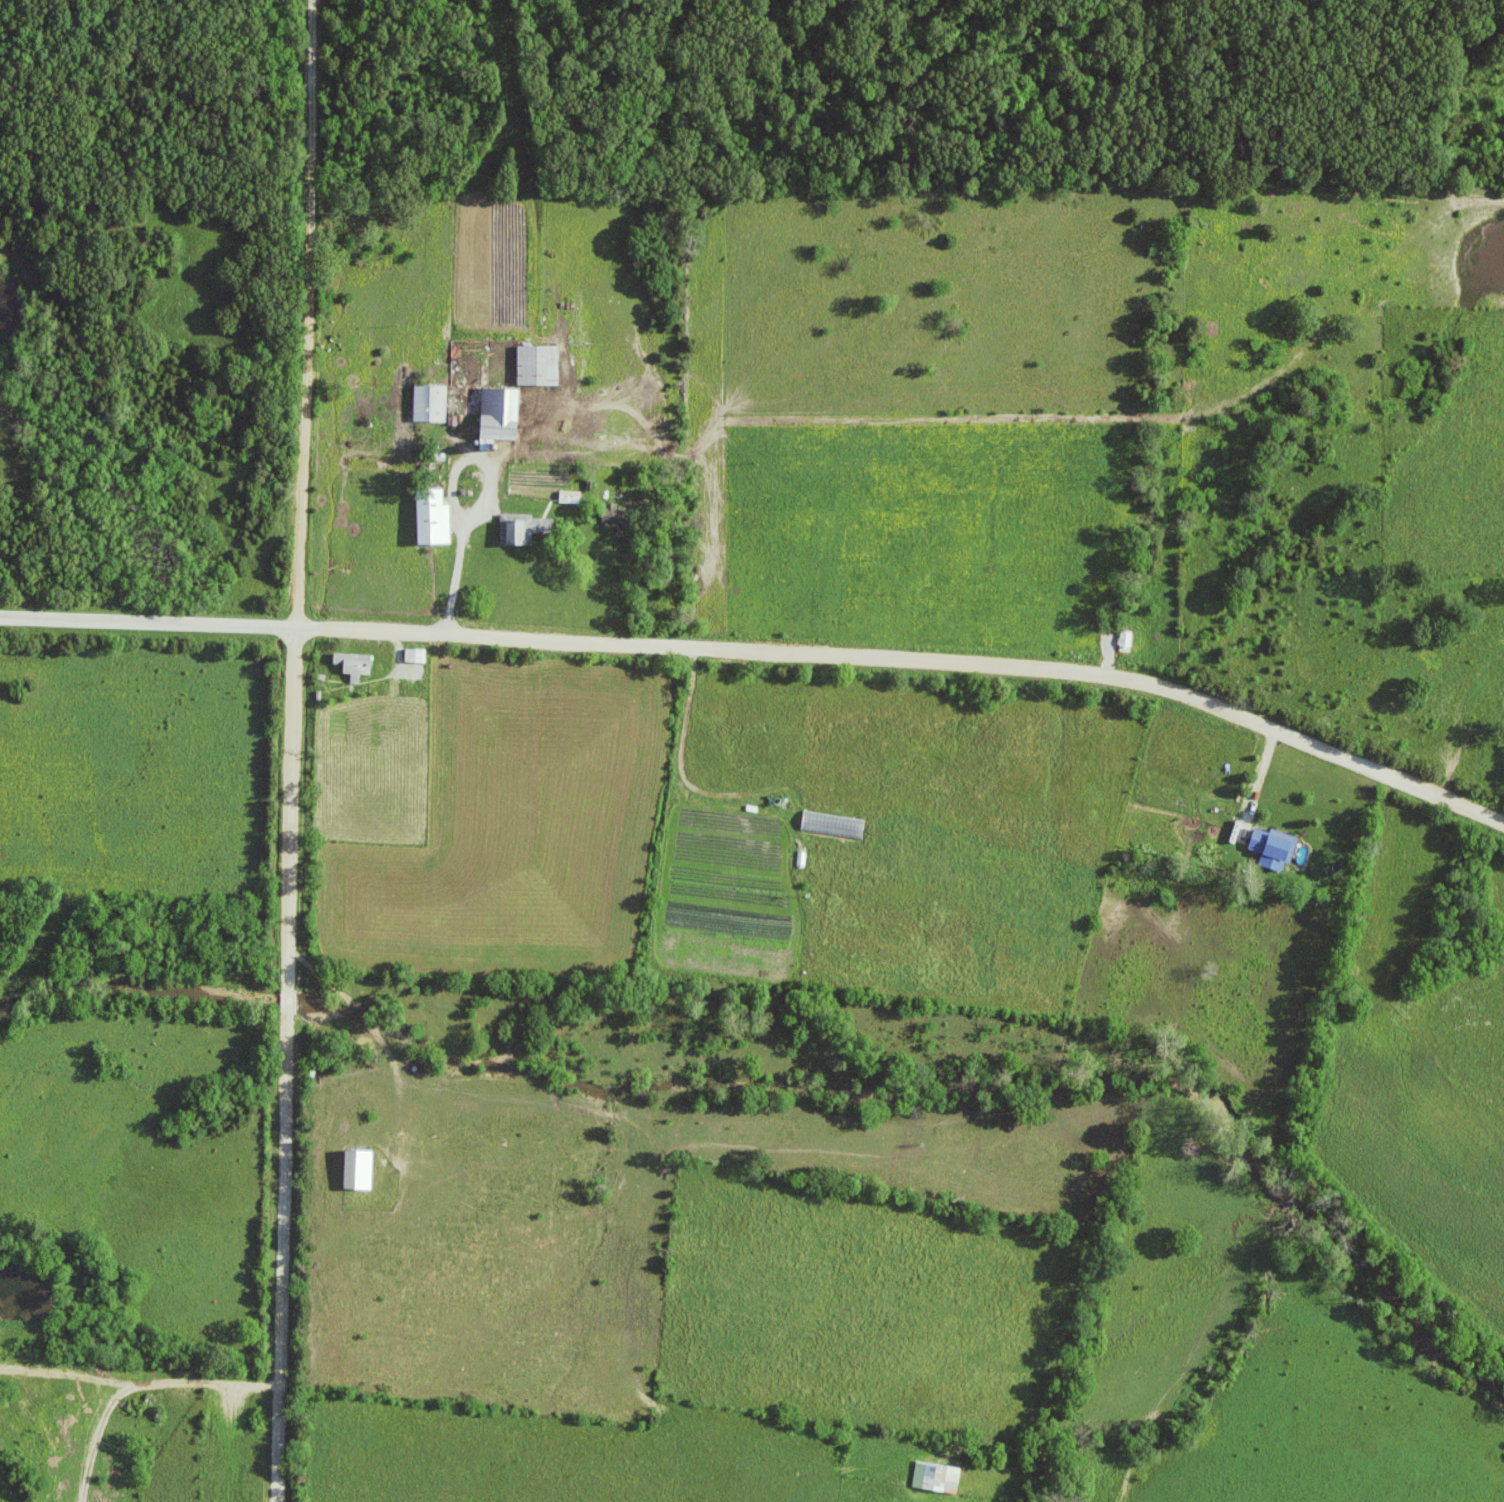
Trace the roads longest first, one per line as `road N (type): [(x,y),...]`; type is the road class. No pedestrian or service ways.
road 1 (residential): [(280,1501),(317,0)]
road 2 (residential): [(1503,814),(1212,695),(1085,666),(296,628)]
road 3 (tertiary): [(0,612),(296,628)]

